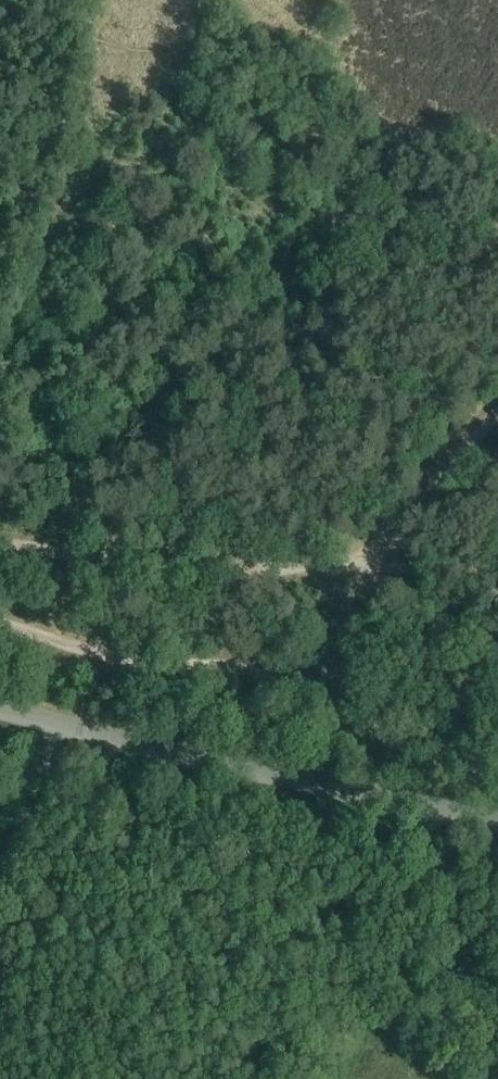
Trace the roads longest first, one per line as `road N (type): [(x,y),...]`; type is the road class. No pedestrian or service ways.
road 1 (track): [(497,414),(436,507),(345,570),(296,575),(80,560),(0,545)]
road 2 (track): [(0,622),(110,656),(255,671),(420,750),(497,770)]
road 3 (unclassified): [(0,709),(497,823)]

